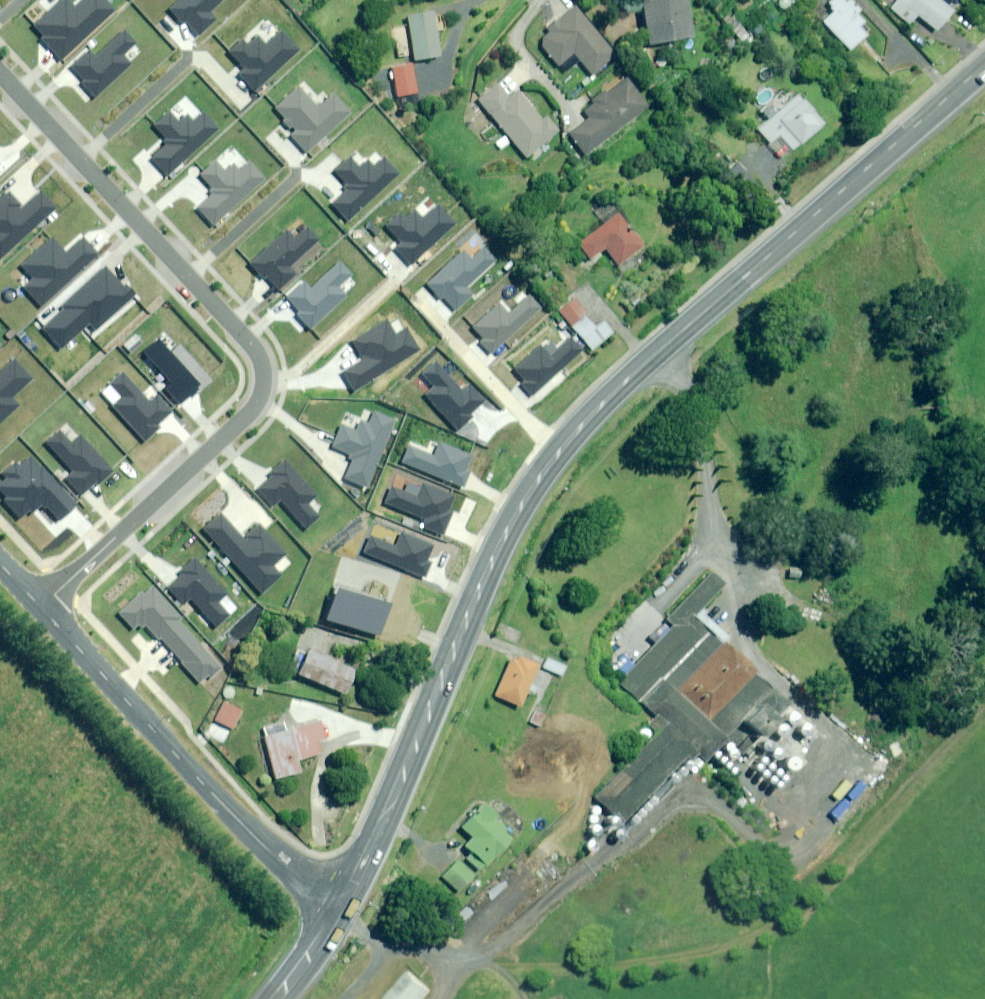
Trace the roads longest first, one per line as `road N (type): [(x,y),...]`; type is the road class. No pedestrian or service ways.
road 1 (secondary): [(341,905),(501,541),(551,460),(612,393),(984,65)]
road 2 (residential): [(0,72),(258,351),(266,370),(252,410),(41,607)]
road 3 (unclassified): [(341,905),(242,824),(41,607)]

